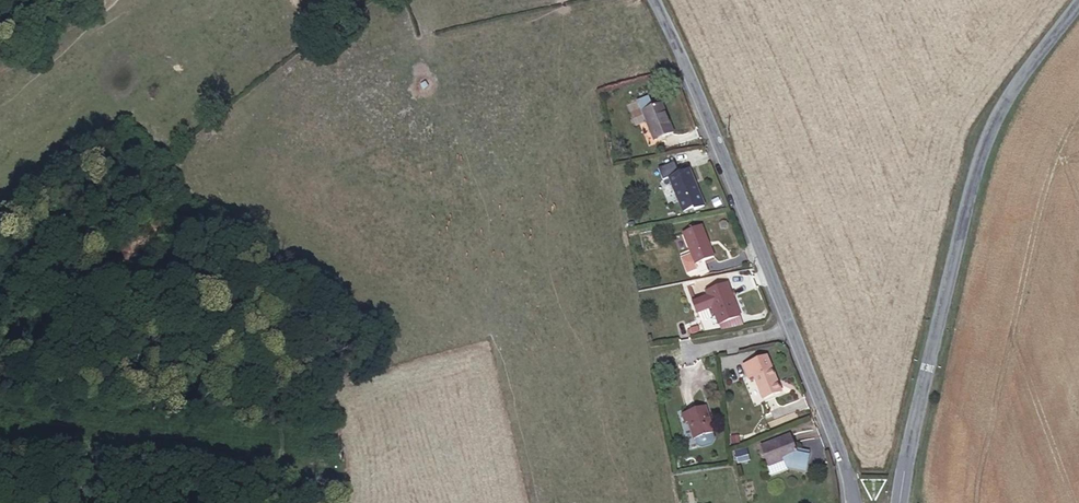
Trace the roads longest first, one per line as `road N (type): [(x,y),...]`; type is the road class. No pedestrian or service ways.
road 1 (tertiary): [(899,502),(976,165),(994,119),(1077,0)]
road 2 (residential): [(790,329),(686,61)]
road 3 (residential): [(853,502),(790,329)]

